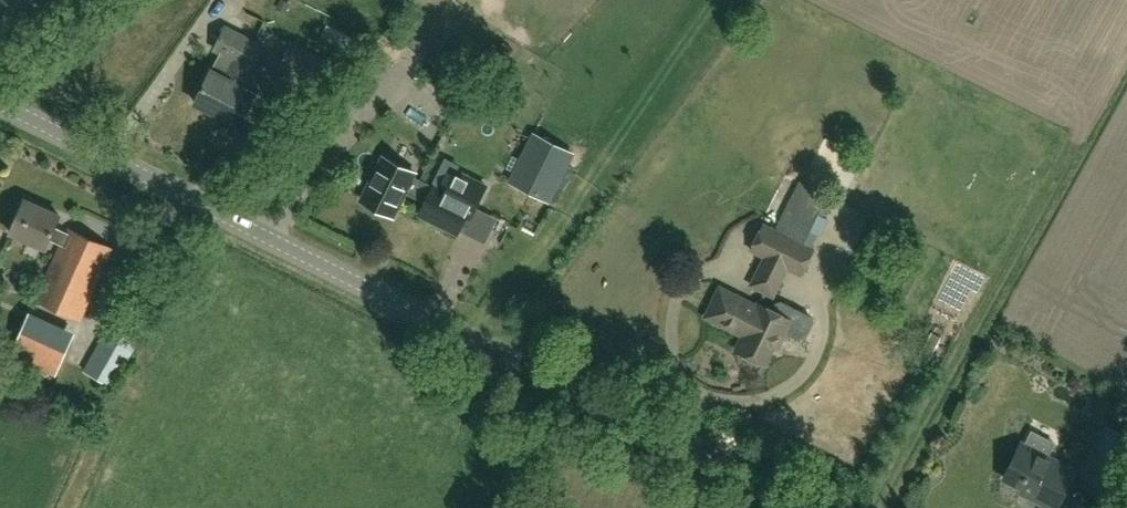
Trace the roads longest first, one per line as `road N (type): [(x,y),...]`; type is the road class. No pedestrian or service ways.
road 1 (tertiary): [(807,507),(0,104)]

